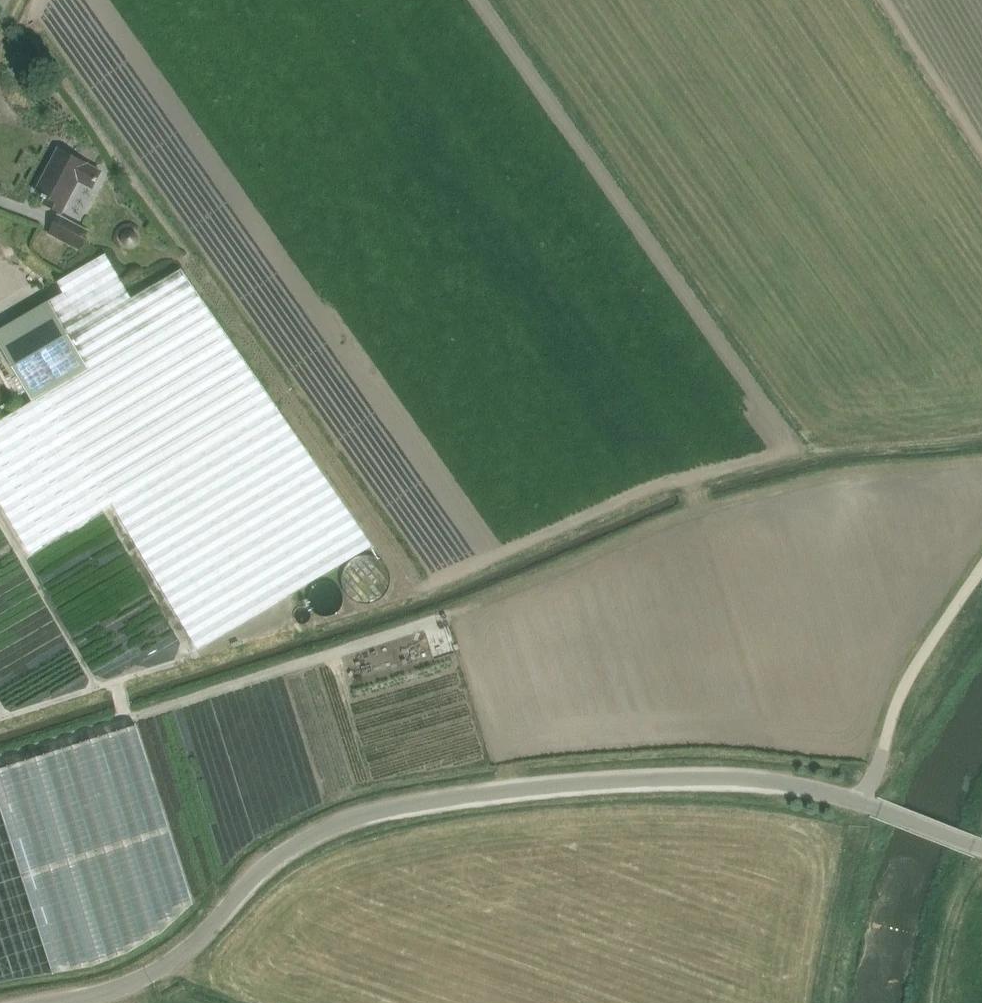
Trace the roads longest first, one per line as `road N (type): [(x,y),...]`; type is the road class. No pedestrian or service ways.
road 1 (unclassified): [(53,1002),(104,993),(165,966),(299,842),(384,809),(547,787),(743,779),(873,806)]
road 2 (track): [(444,616),(677,516),(822,479),(965,461)]
road 3 (track): [(935,1002),(955,903),(981,862)]

